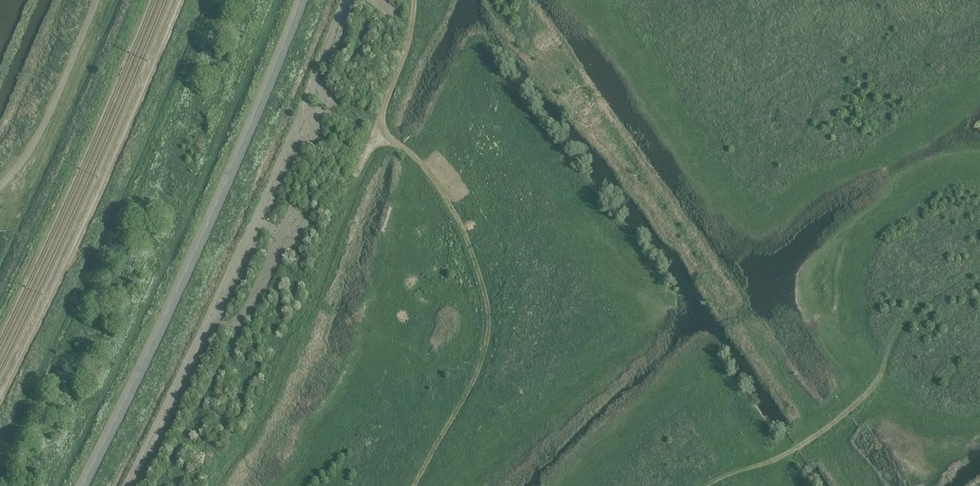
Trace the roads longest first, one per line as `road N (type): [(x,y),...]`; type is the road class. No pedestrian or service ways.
road 1 (tertiary): [(81,485),(186,270),(301,0)]
road 2 (track): [(0,401),(183,0)]
road 3 (track): [(96,0),(45,127),(0,191)]

